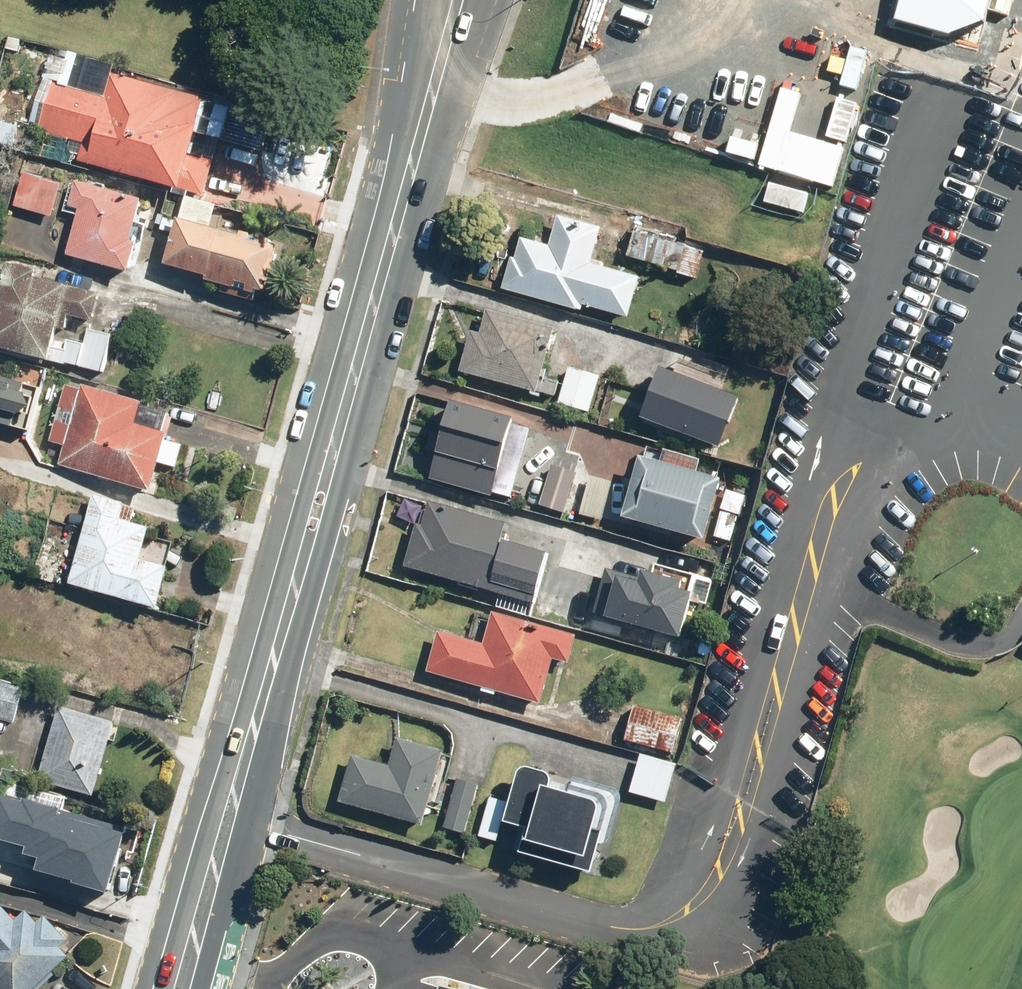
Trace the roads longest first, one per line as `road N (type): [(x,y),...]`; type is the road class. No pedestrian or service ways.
road 1 (secondary): [(231,820),(449,0)]
road 2 (secondary): [(231,820),(183,988)]

